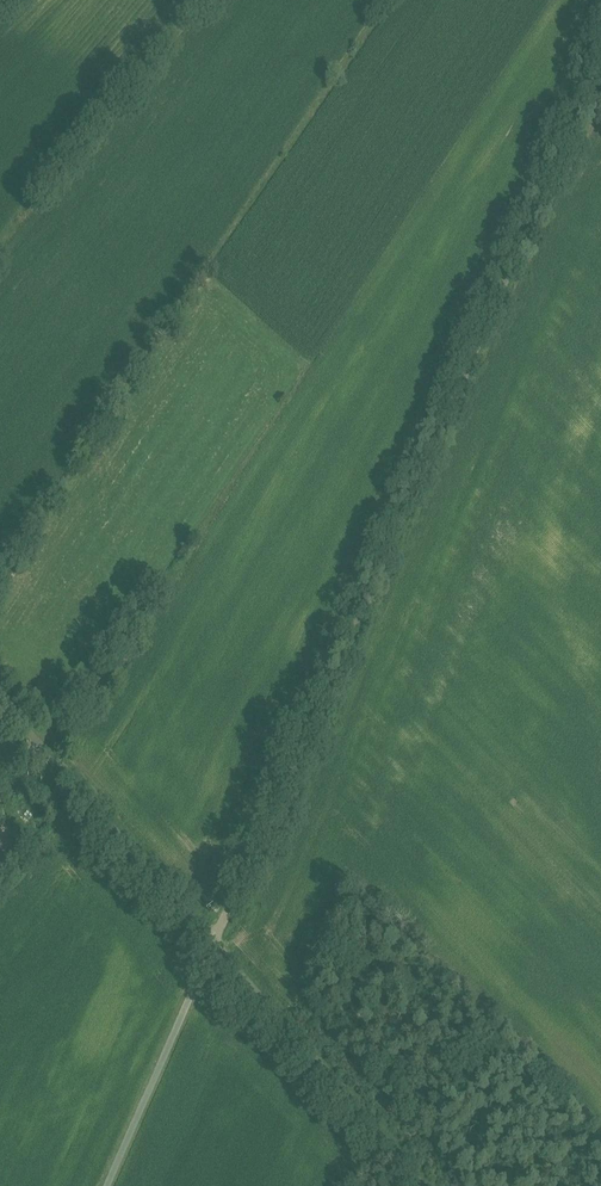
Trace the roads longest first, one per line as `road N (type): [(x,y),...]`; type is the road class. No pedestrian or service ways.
road 1 (unclassified): [(600,57),(216,931)]
road 2 (residential): [(216,931),(435,1185)]
road 3 (unclassified): [(0,700),(216,931)]

